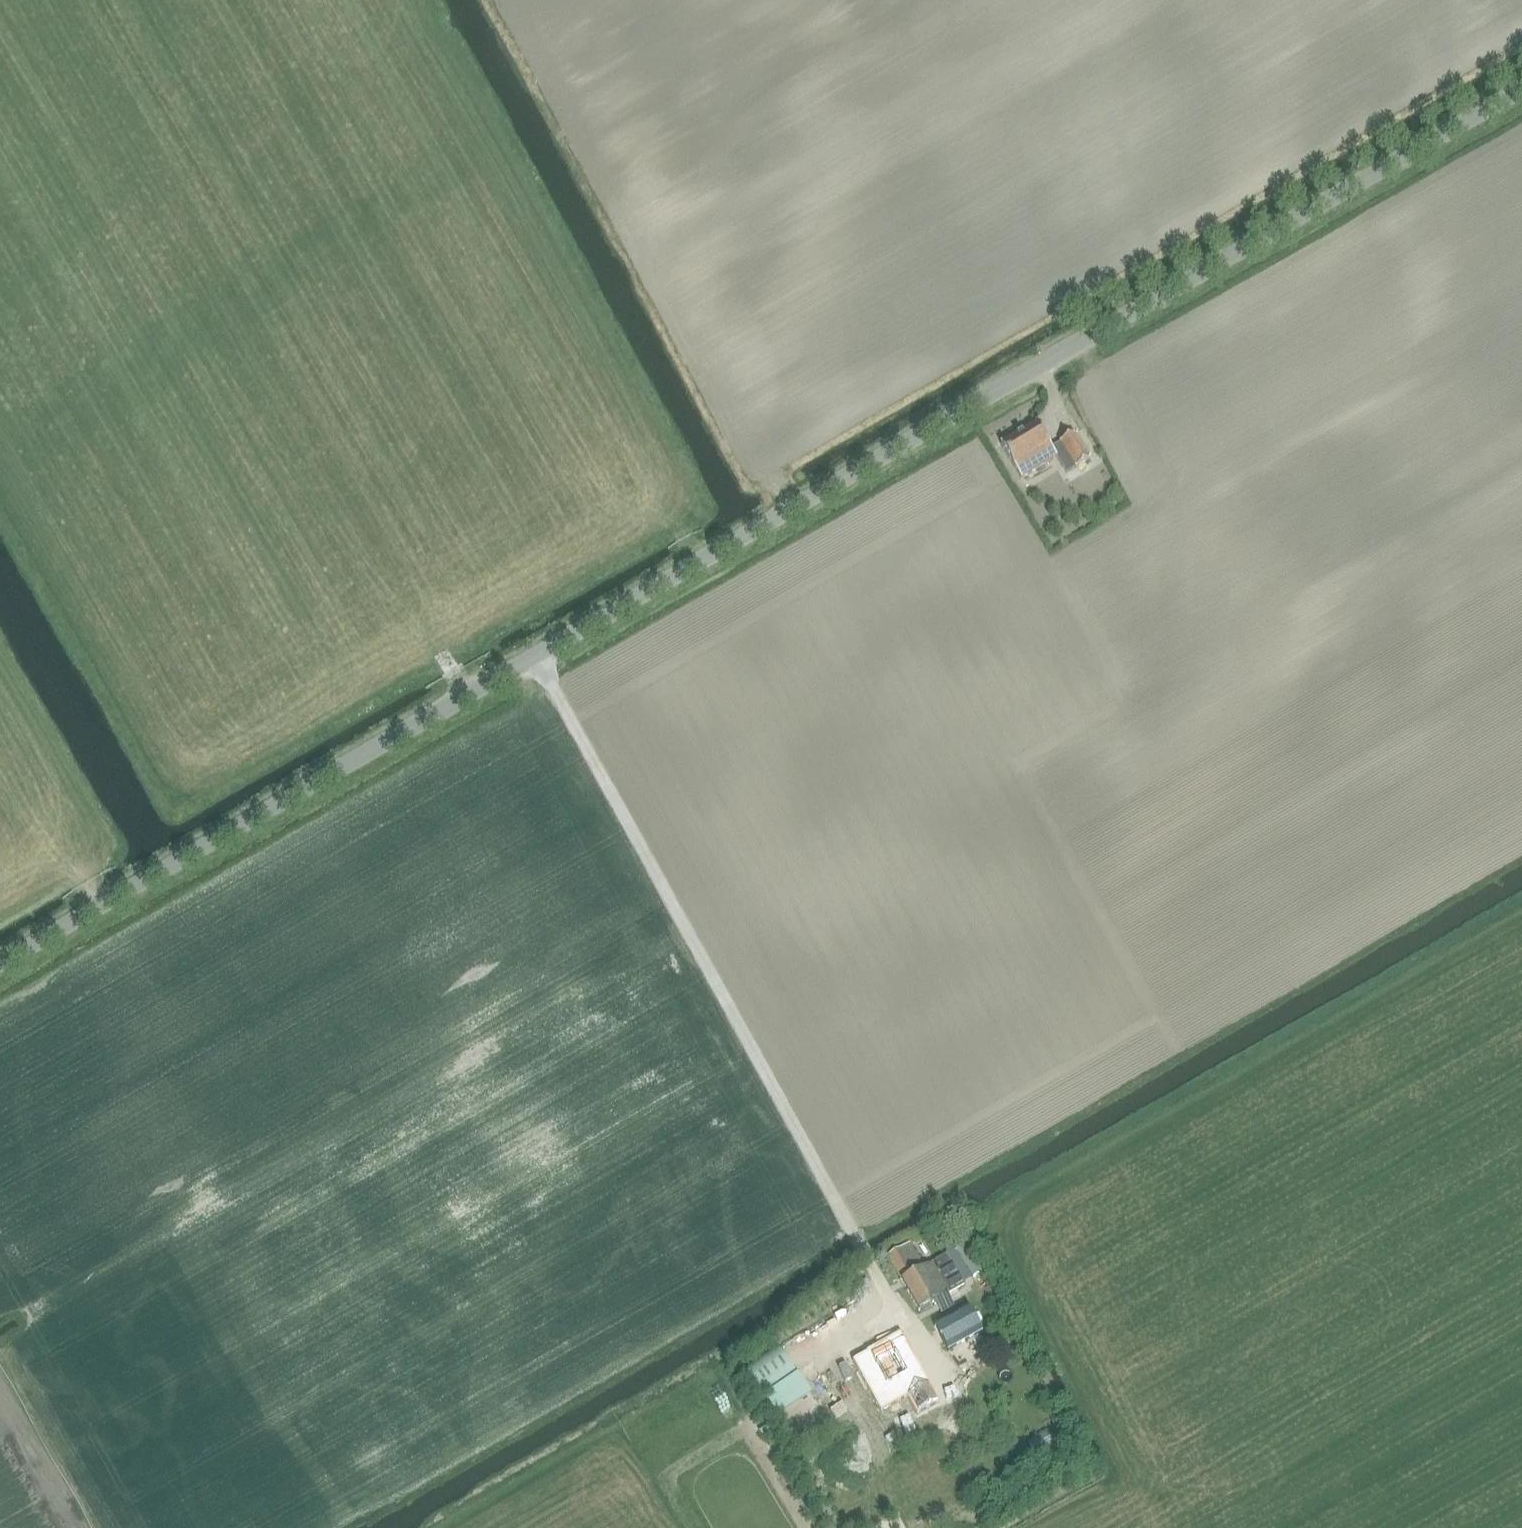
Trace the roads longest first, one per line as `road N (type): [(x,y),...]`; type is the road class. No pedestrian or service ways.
road 1 (tertiary): [(0,956),(1521,86)]
road 2 (track): [(890,1316),(867,1261),(526,654)]

